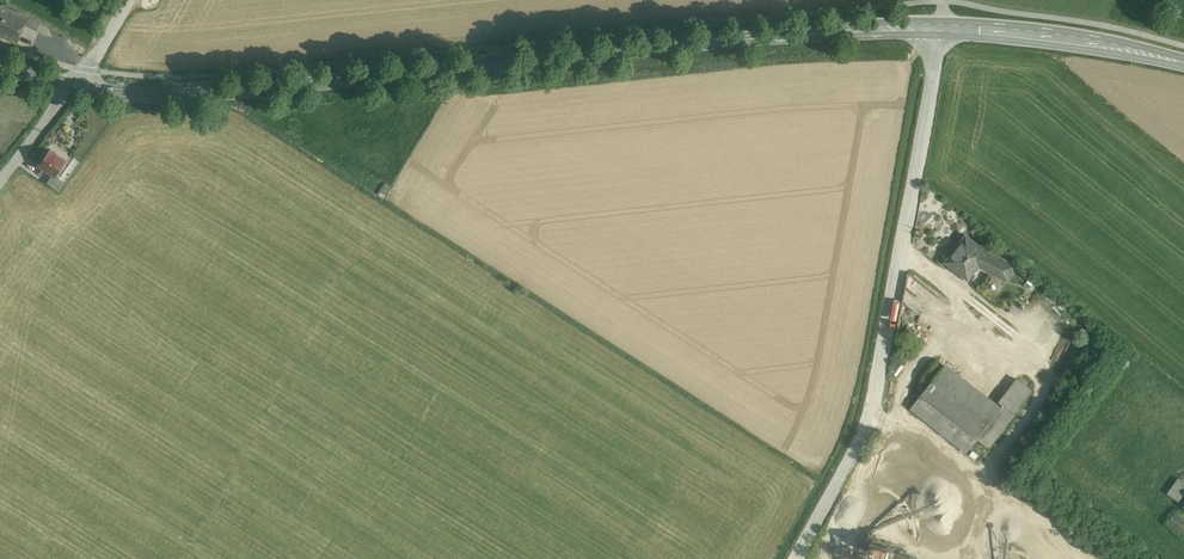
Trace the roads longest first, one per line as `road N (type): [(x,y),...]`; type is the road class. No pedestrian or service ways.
road 1 (secondary): [(943,25),(238,90),(74,83)]
road 2 (unclassified): [(795,558),(866,430),(943,25)]
road 3 (secondary): [(1183,62),(1068,37),(943,25)]
road 4 (residential): [(74,83),(0,179)]

